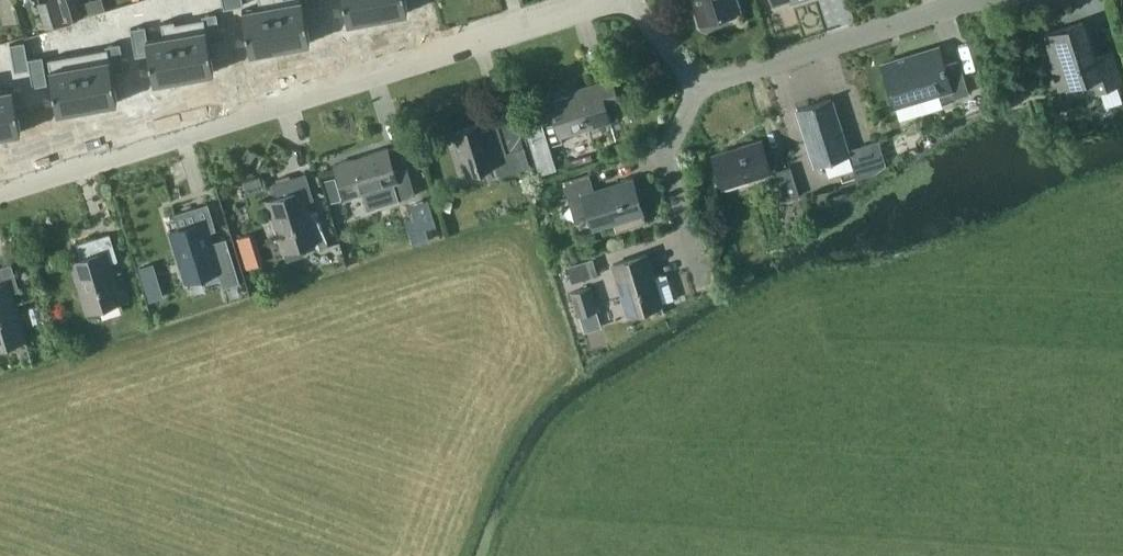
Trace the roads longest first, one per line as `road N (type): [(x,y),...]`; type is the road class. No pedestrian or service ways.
road 1 (residential): [(601,0),(0,179)]
road 2 (residential): [(975,0),(692,88)]
road 3 (residential): [(703,276),(662,153),(692,88)]

